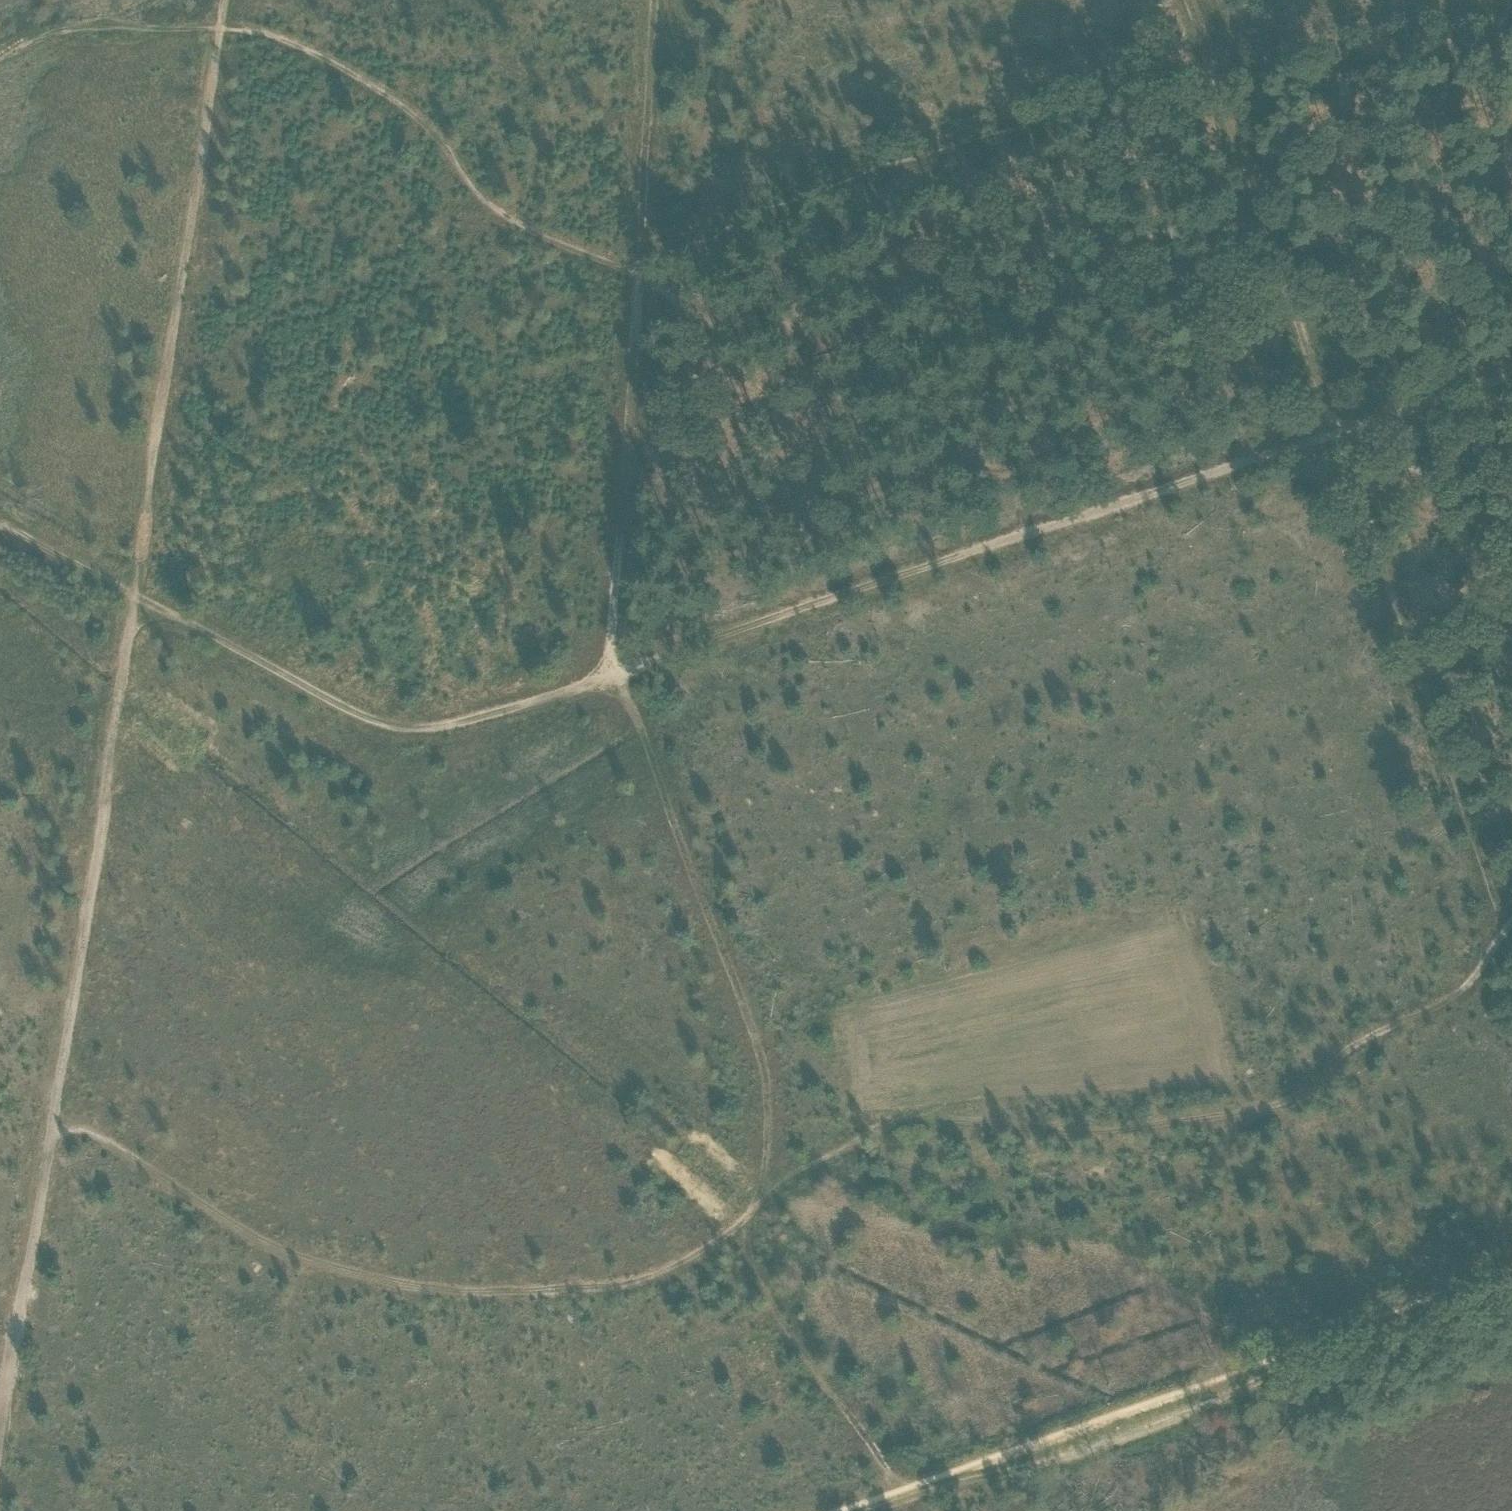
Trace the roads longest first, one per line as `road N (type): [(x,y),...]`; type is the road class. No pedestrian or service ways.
road 1 (track): [(903,1497),(753,1265),(748,1217),(763,1173),(767,1114),(762,1068),(652,754),(610,675)]
road 2 (track): [(610,675),(1333,434)]
road 3 (track): [(1511,1277),(903,1497)]
road 4 (track): [(134,597),(224,0)]
road 5 (track): [(51,1123),(134,597)]
road 6 (track): [(1504,932),(1333,434)]
road 7 (track): [(134,597),(353,712),(400,728),(467,722),(610,675)]
road 8 (track): [(1333,434),(1188,0)]
road 9 (track): [(610,675),(641,270)]
road 10 (track): [(0,1452),(51,1123)]
road 11 (track): [(641,270),(654,0)]
road 12 (track): [(1511,373),(1333,434)]
road 13 (track): [(0,521),(134,597)]

